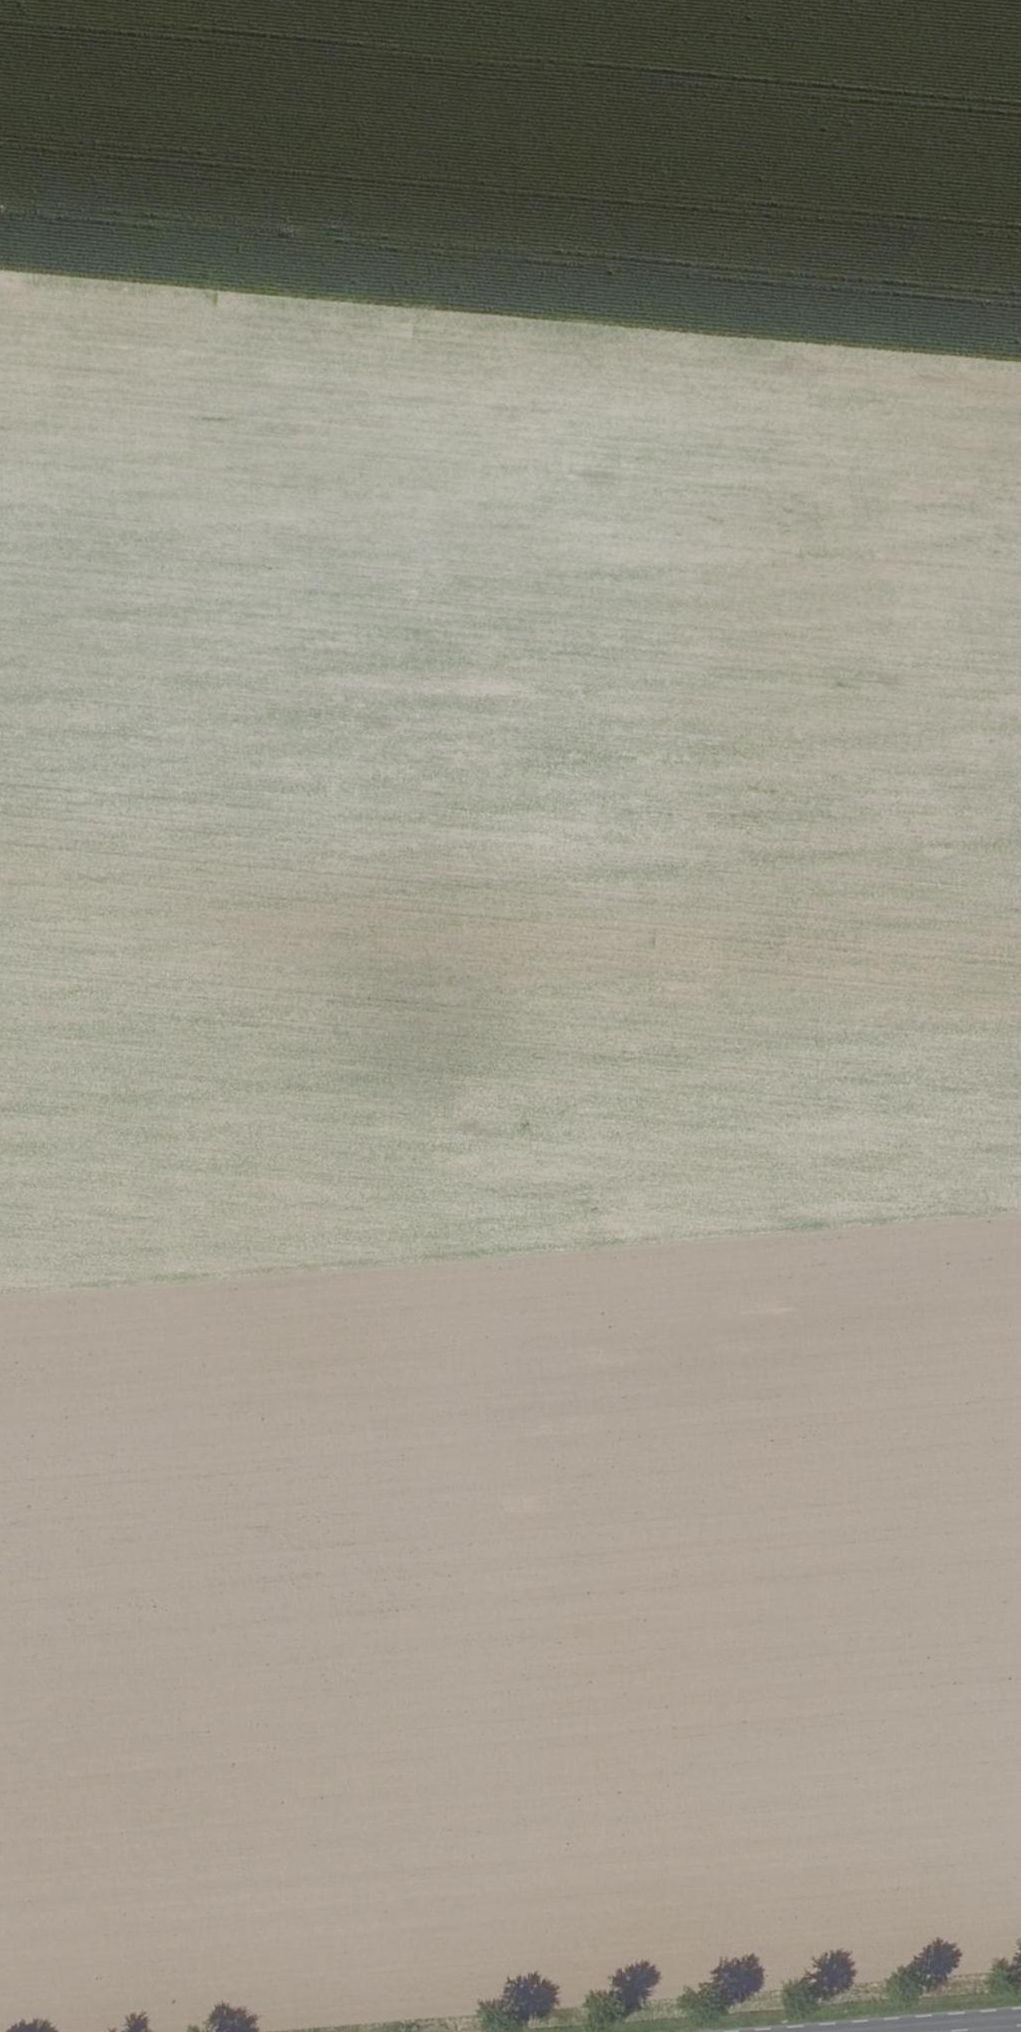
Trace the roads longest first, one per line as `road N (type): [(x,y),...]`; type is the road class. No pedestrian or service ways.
road 1 (primary): [(893,2031),(1020,2022)]

